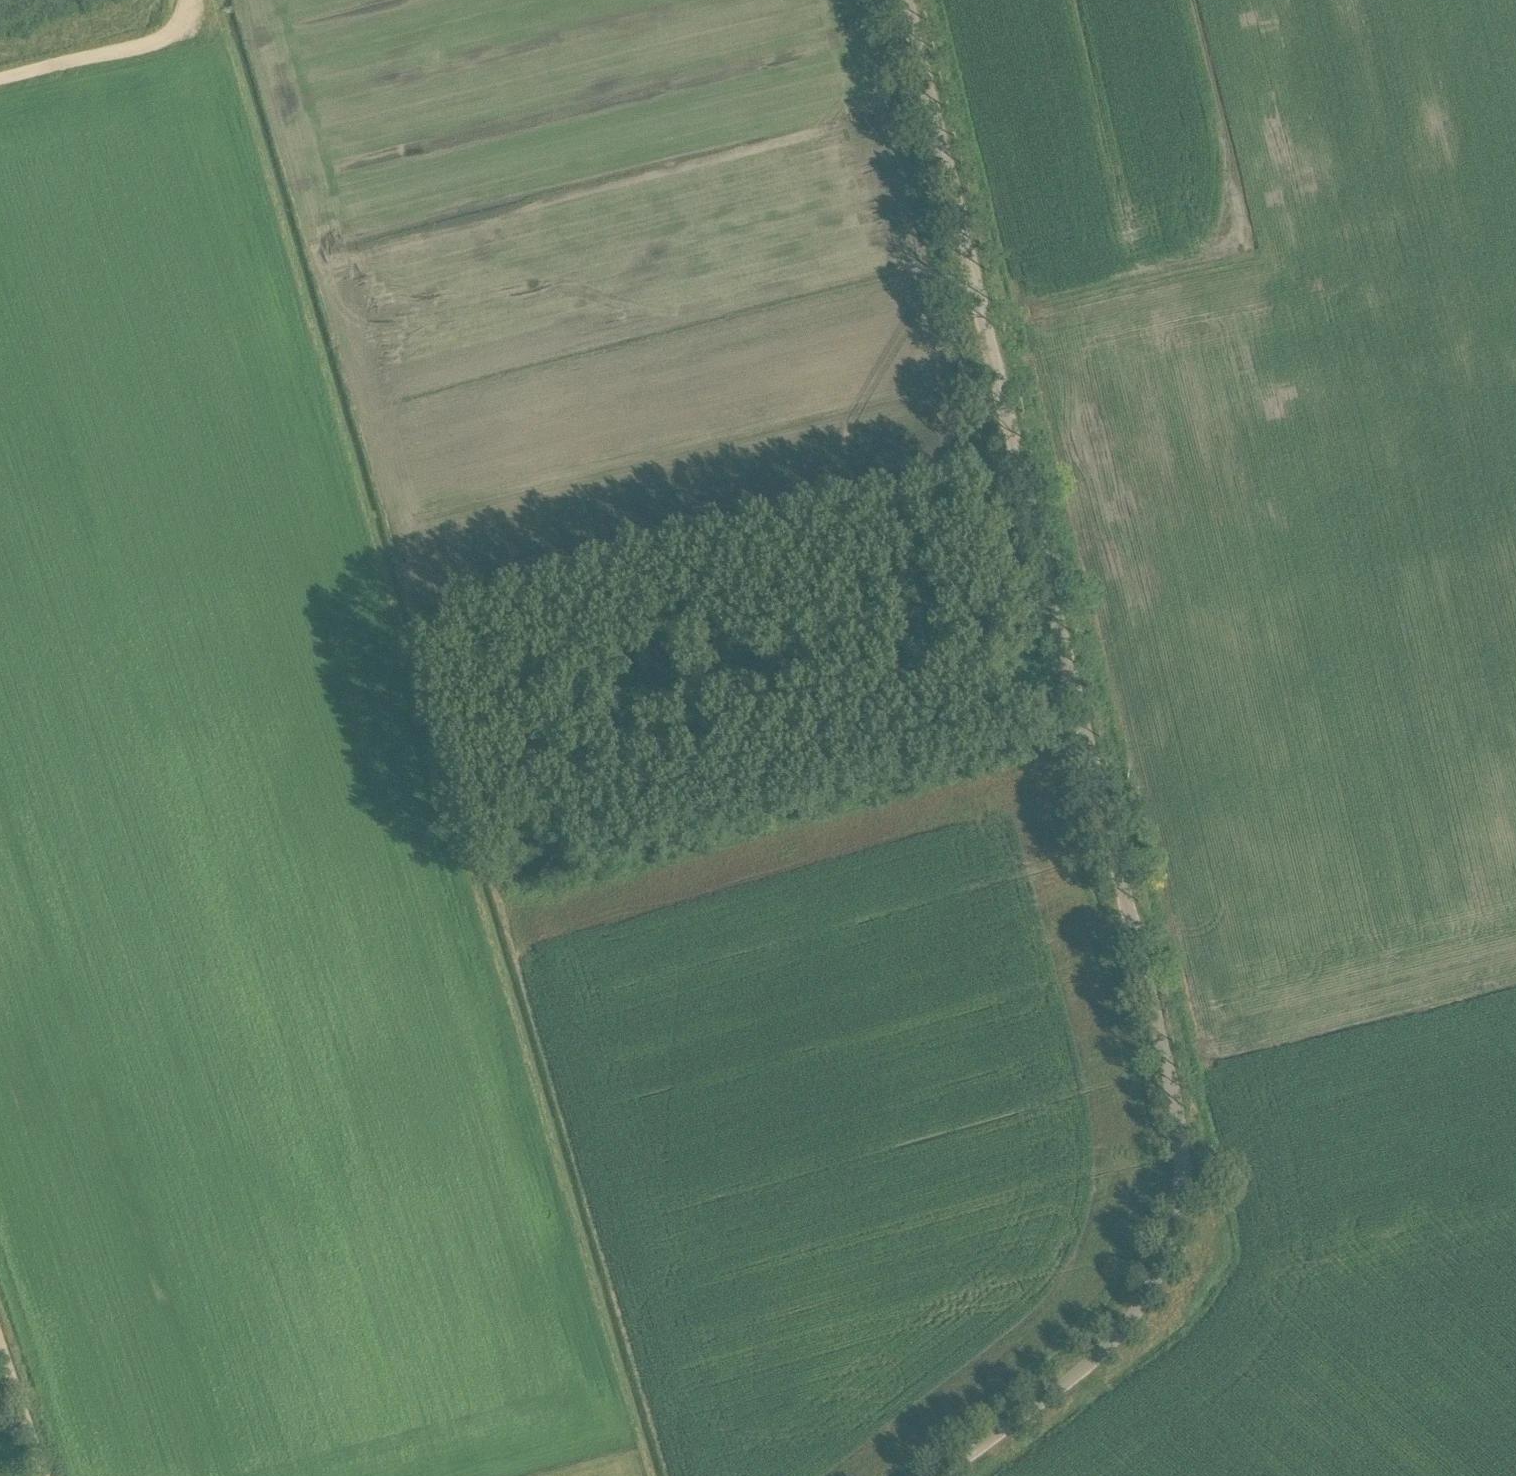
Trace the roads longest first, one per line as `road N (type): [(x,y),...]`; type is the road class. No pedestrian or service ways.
road 1 (unclassified): [(925,1475),(1172,1281),(1194,1219),(1197,1183),(915,0)]
road 2 (track): [(0,1356),(40,1475)]

